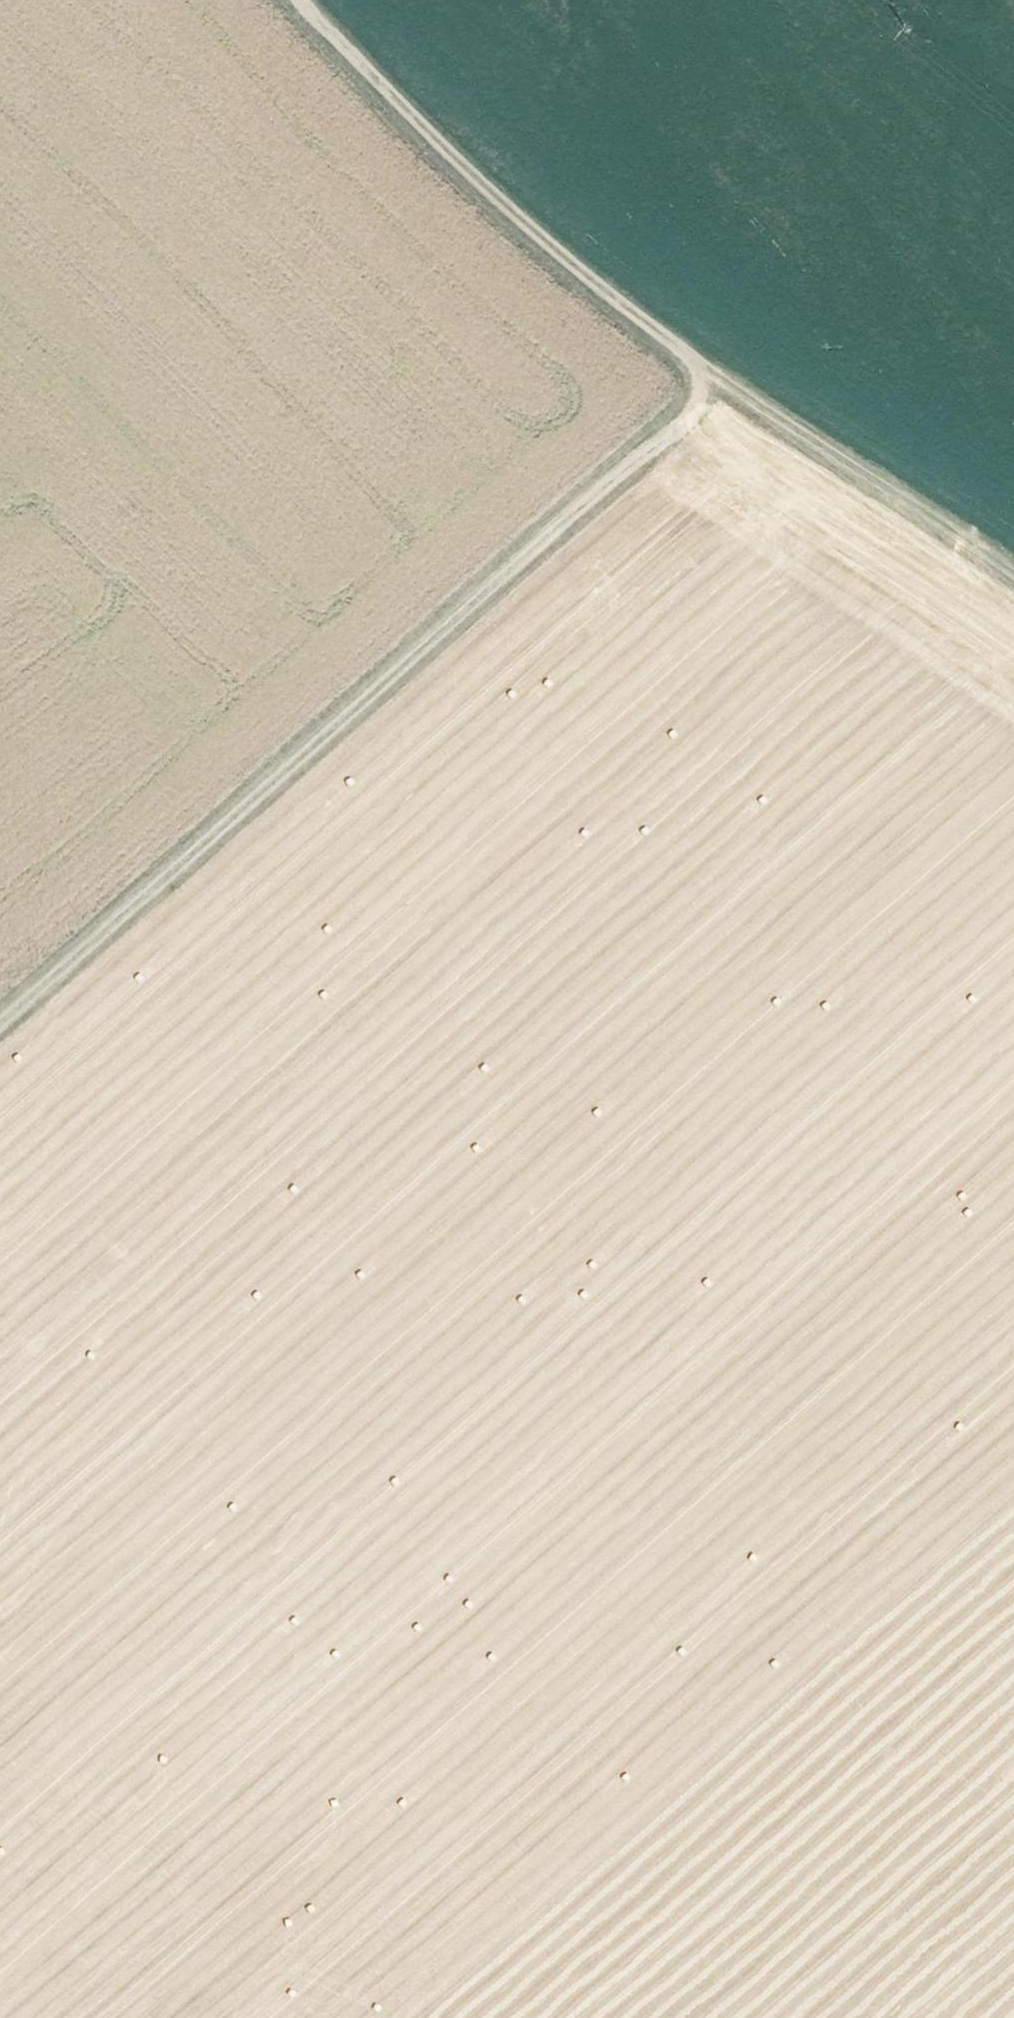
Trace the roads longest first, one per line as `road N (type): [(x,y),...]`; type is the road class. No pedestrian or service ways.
road 1 (track): [(1013,578),(694,364),(575,273),(297,0)]

